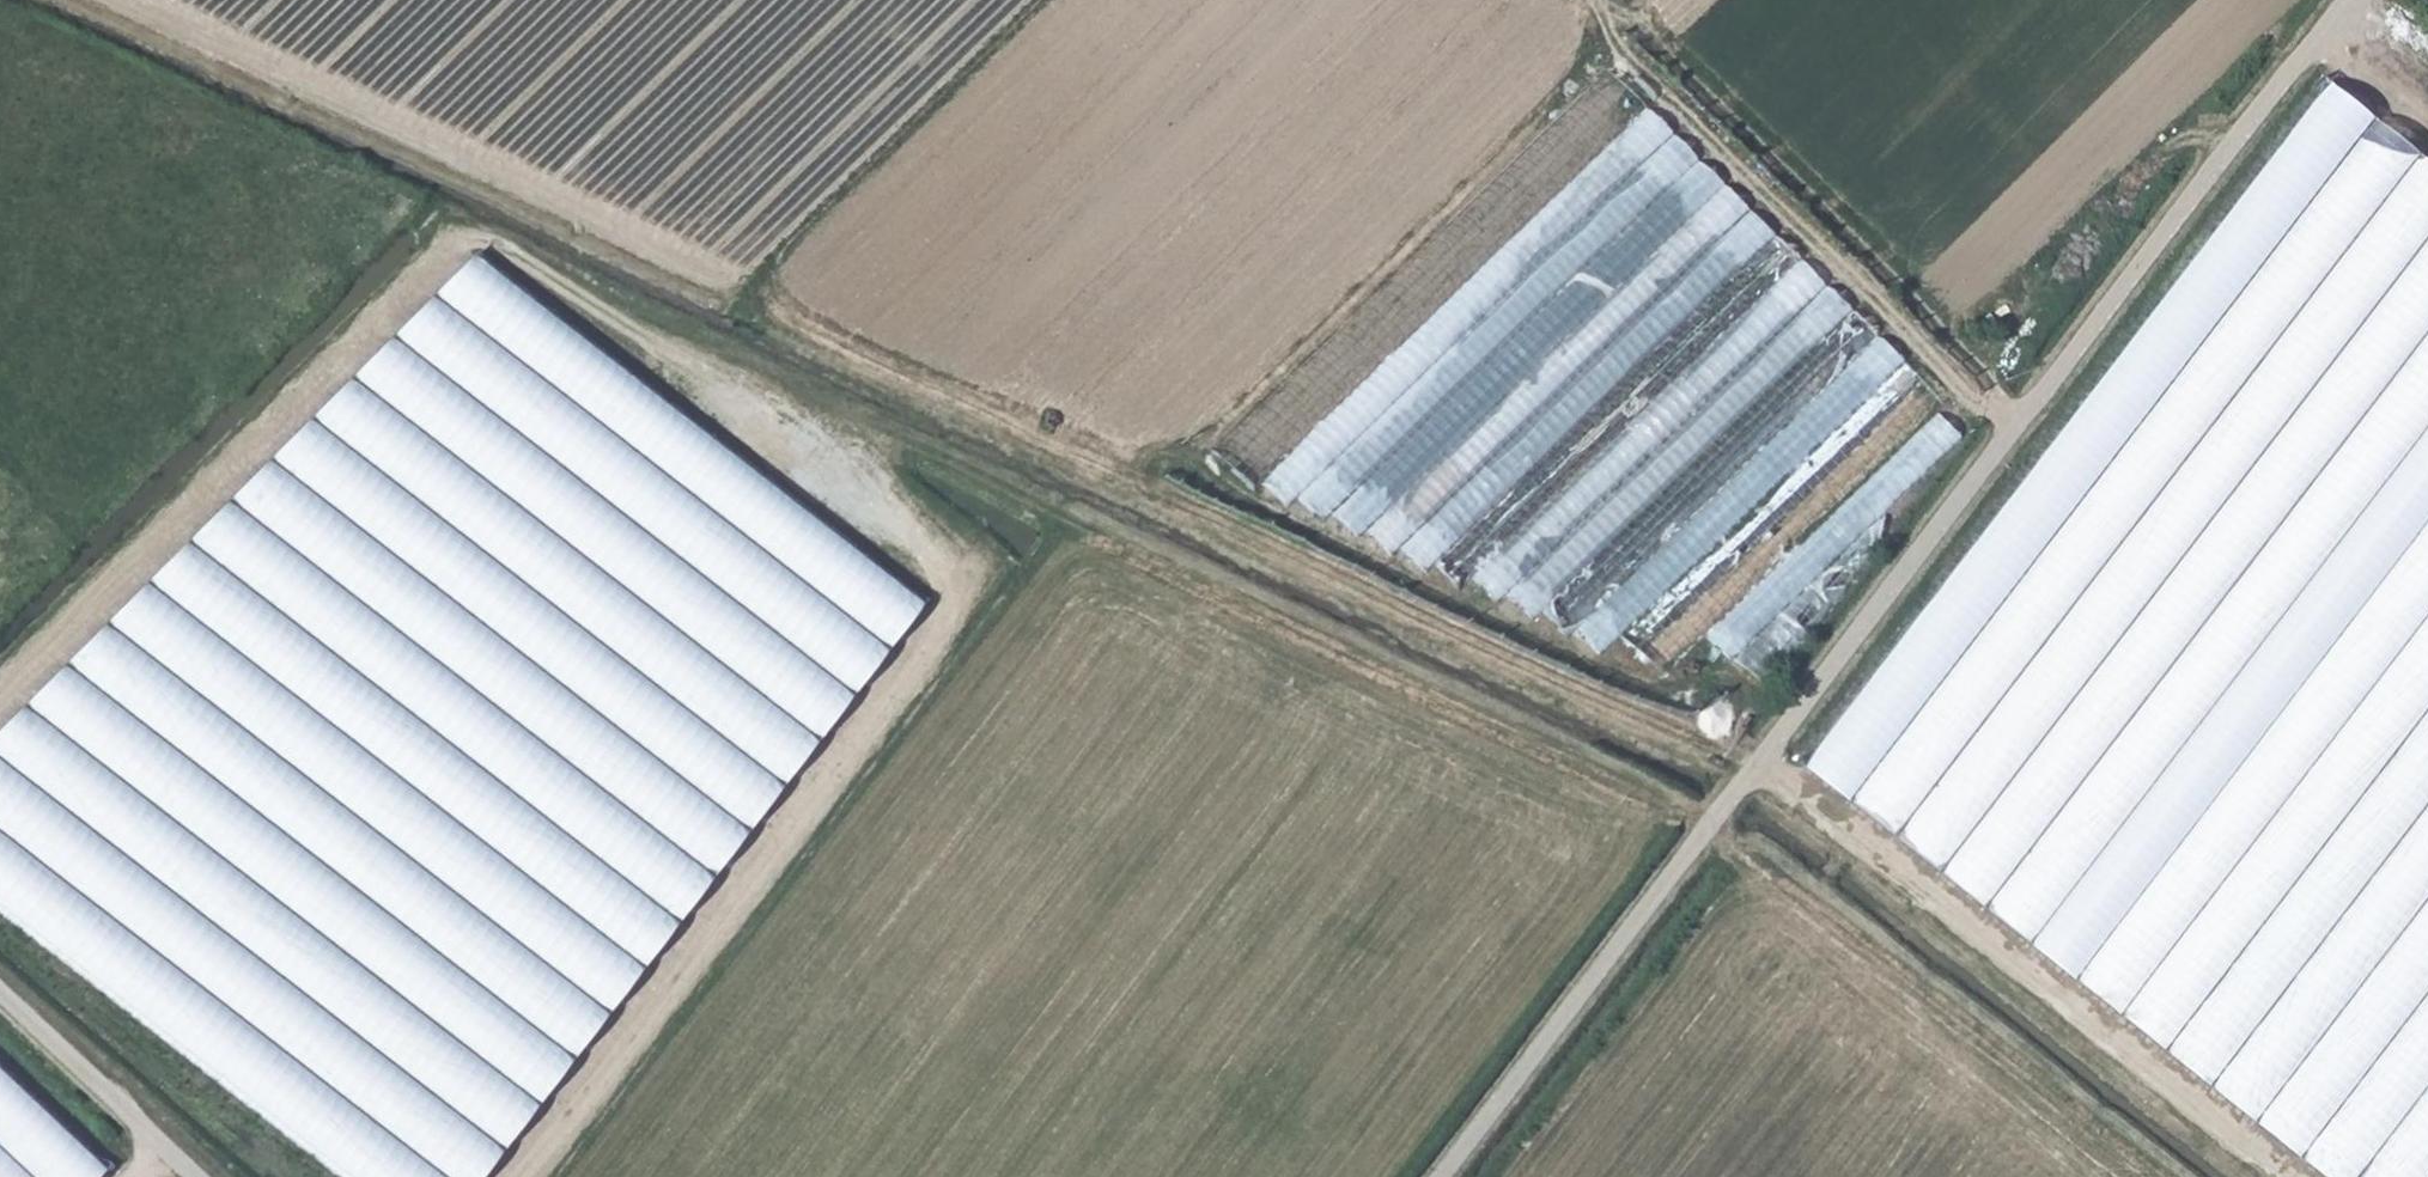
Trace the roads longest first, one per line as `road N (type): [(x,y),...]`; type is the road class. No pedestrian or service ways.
road 1 (track): [(2349,0),(1745,764),(1433,1176)]
road 2 (track): [(0,977),(207,1176)]

